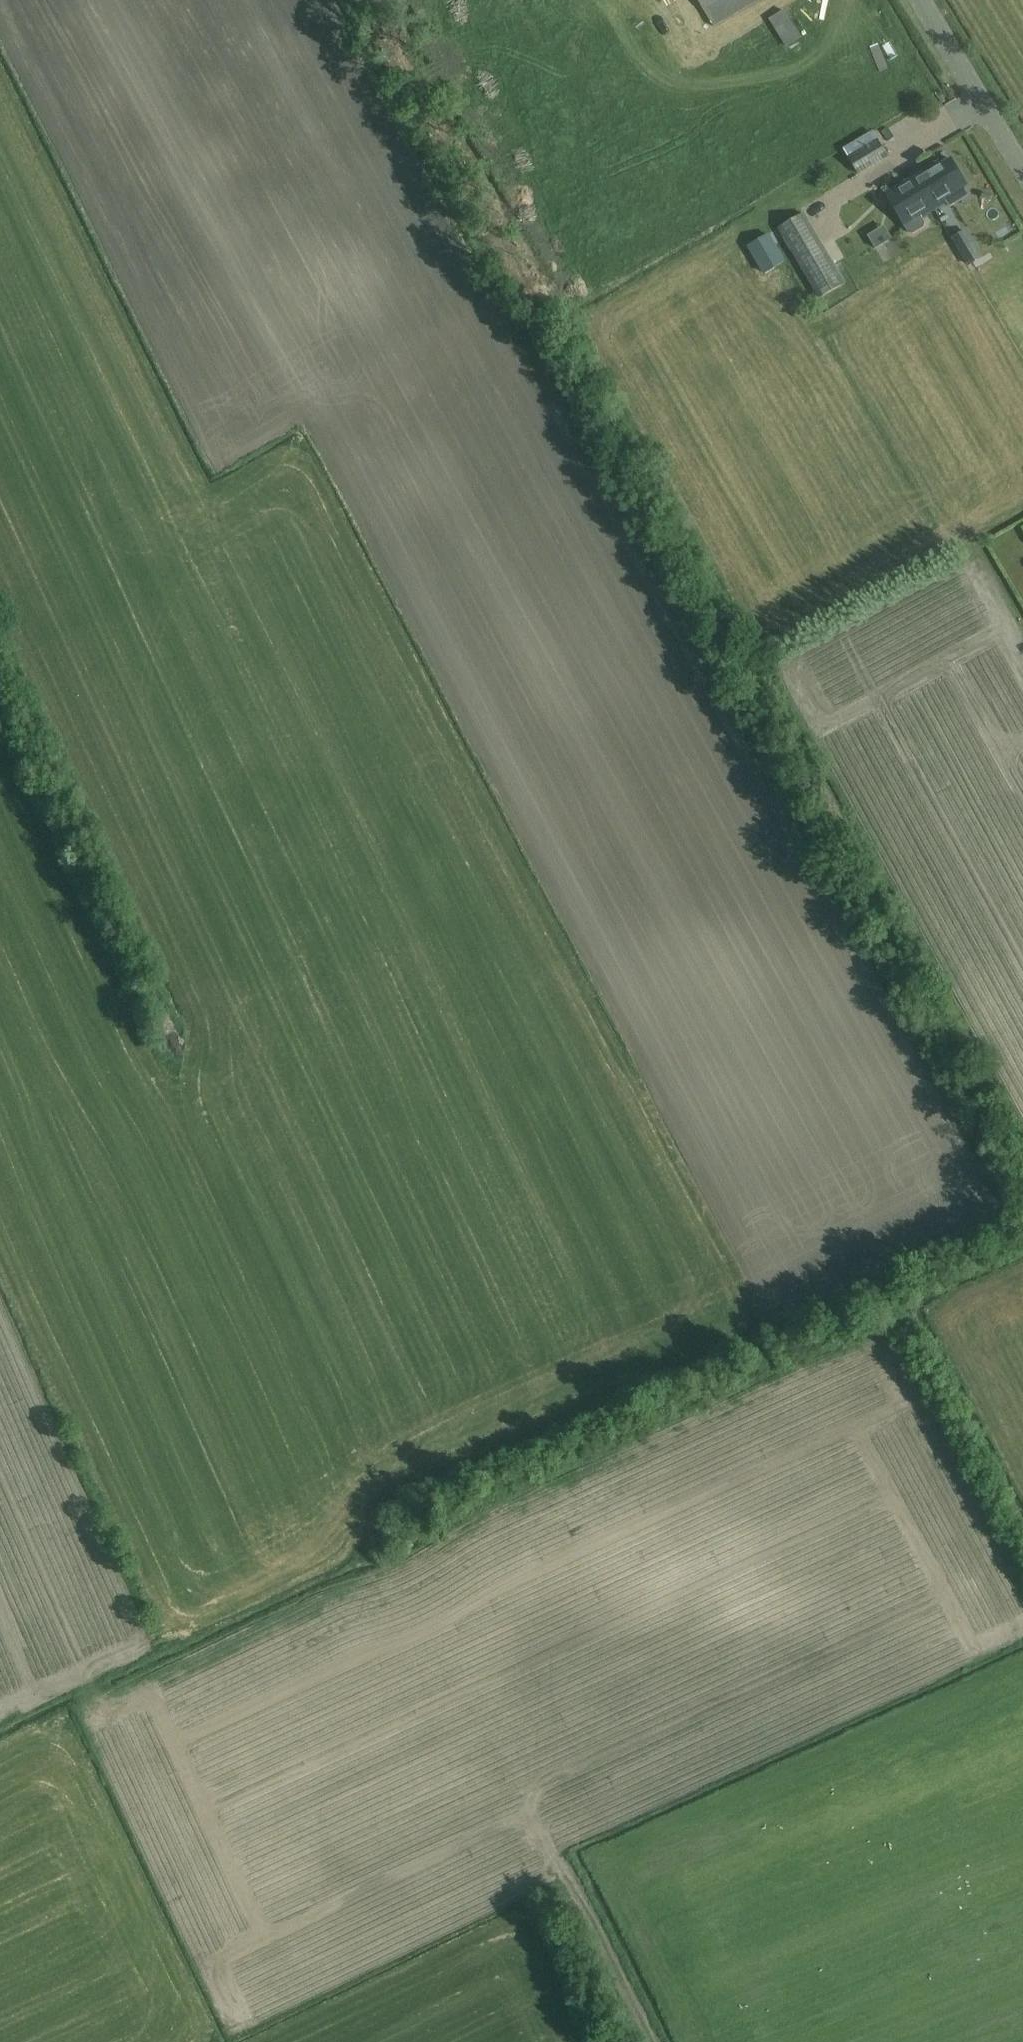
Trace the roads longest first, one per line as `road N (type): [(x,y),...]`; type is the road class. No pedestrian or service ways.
road 1 (unclassified): [(1022,155),(930,0)]

